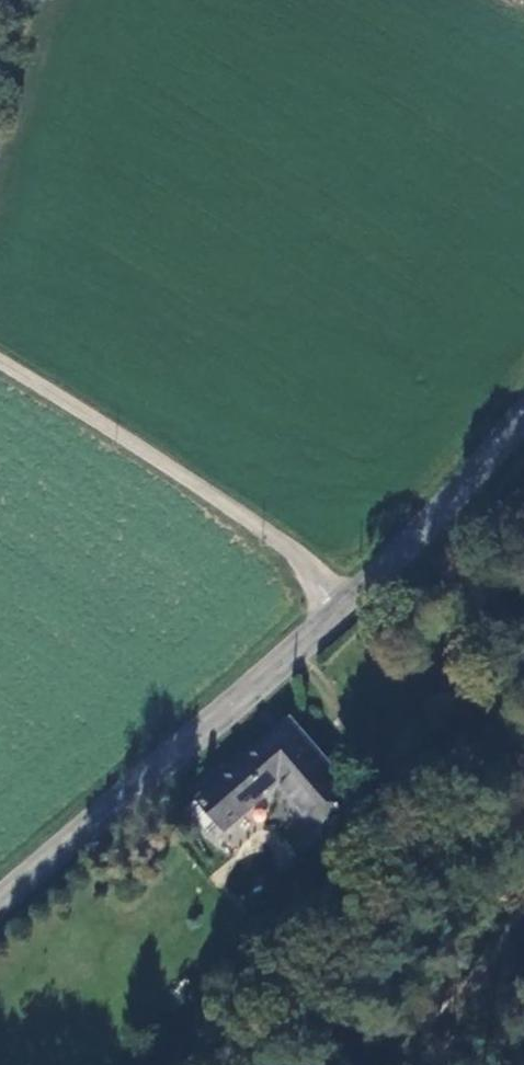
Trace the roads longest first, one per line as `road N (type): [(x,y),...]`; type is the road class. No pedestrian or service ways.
road 1 (secondary): [(0,902),(345,616)]
road 2 (unclassified): [(345,616),(280,539),(0,366)]
road 3 (secondary): [(345,616),(437,533),(523,422)]

